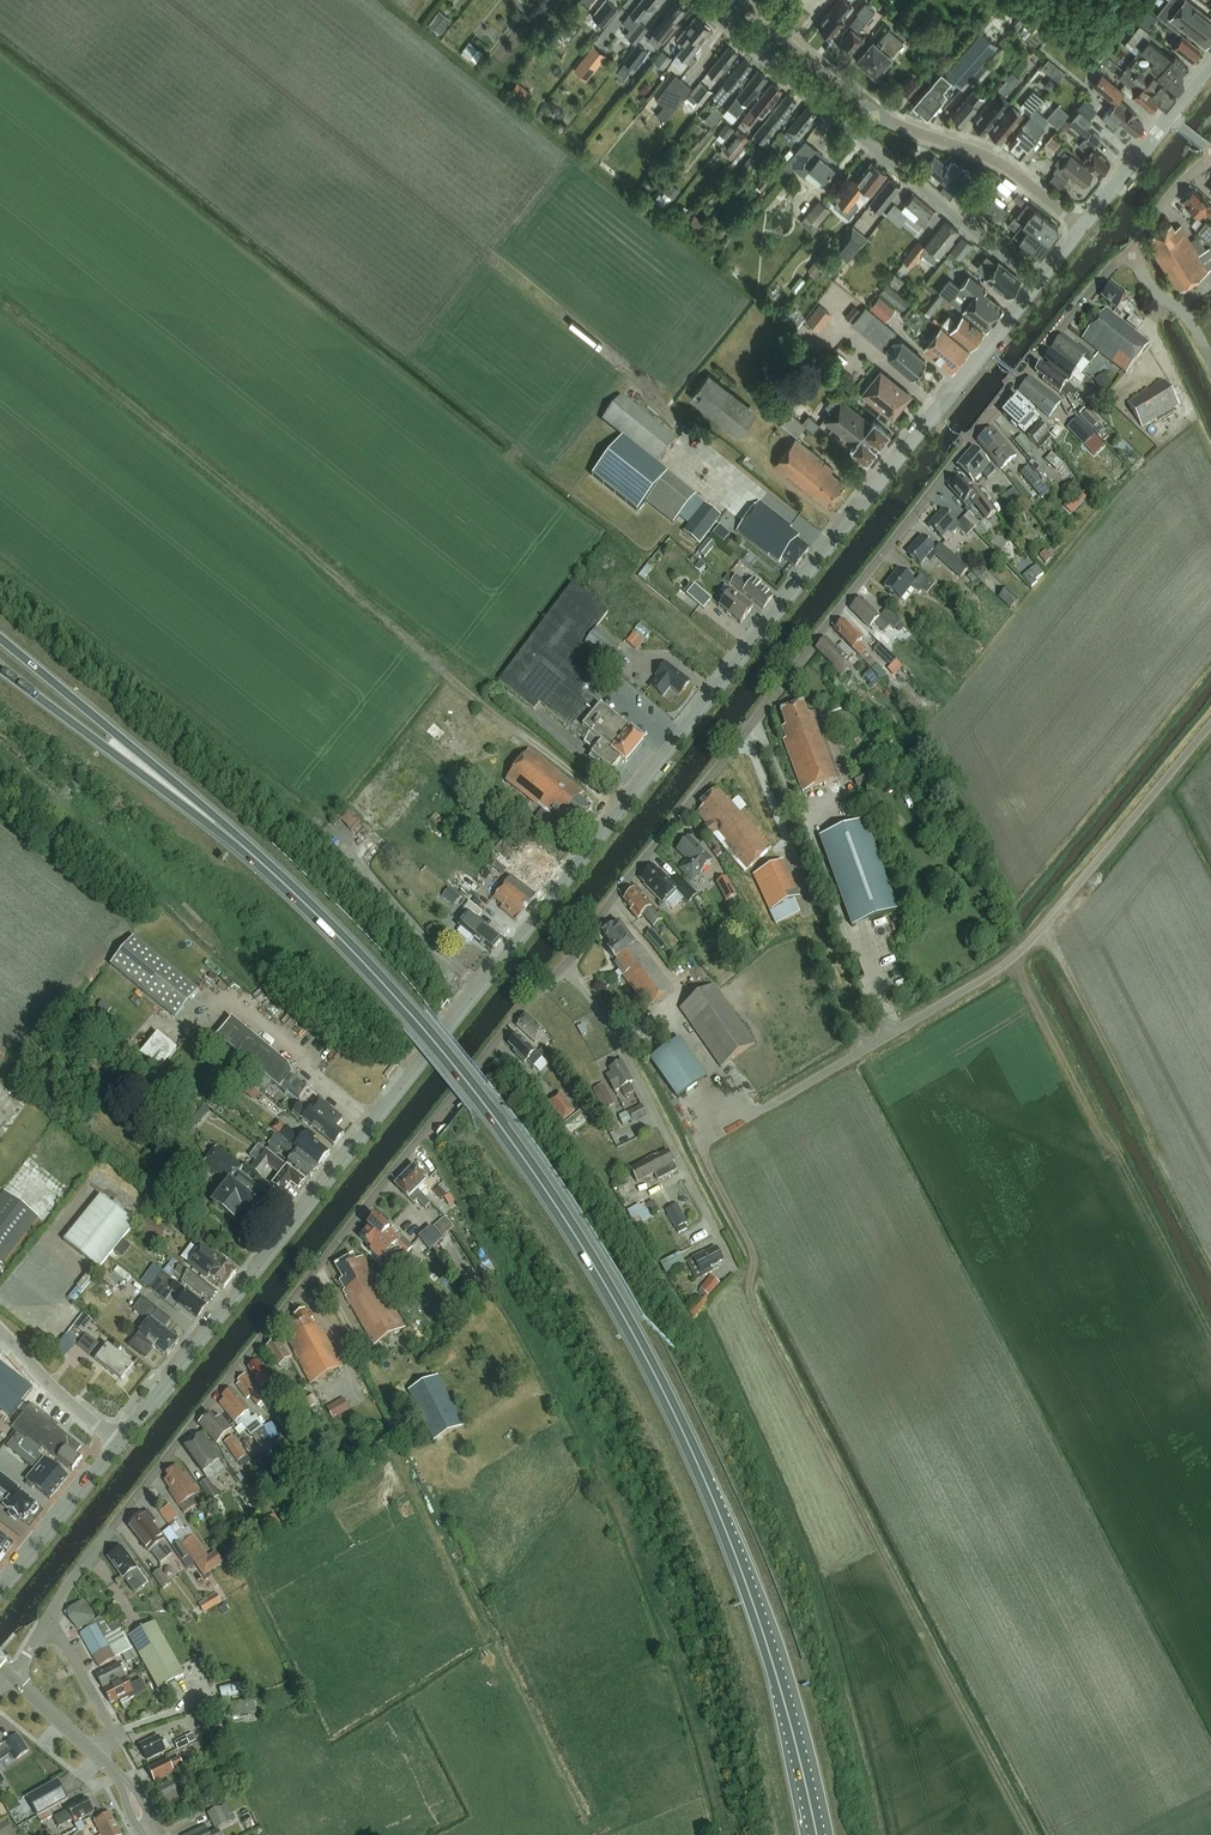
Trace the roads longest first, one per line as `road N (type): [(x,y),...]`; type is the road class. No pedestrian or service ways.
road 1 (tertiary): [(119,1444),(1041,285)]
road 2 (trunk): [(816,1834),(767,1648),(705,1485),(623,1316),(531,1170),(424,1032),(336,936),(232,837),(0,641)]
road 3 (unclassified): [(563,966),(1021,378),(1131,251)]
road 4 (residential): [(46,1623),(242,1361),(563,966)]
road 5 (track): [(707,1140),(703,1149),(752,1258),(748,1292),(1031,1834)]
road 6 (unclassified): [(707,1140),(1009,961),(1210,727)]
road 7 (residential): [(563,966),(605,1018),(730,1263)]
road 8 (tertiary): [(1078,236),(996,169),(902,131),(871,108)]
road 9 (residential): [(1041,285),(859,134)]
road 10 (residential): [(859,134),(697,0)]
road 11 (tertiary): [(0,1586),(119,1444)]
road 12 (tertiary): [(871,108),(740,0)]
road 13 (unclassified): [(119,1444),(48,1386),(0,1332)]
road 14 (residential): [(96,1758),(113,1735),(46,1623)]
road 15 (tertiary): [(1078,236),(1169,117)]
road 16 (unclassified): [(1210,359),(1191,322),(1150,288),(1131,251)]
road 17 (unclassified): [(1131,251),(1210,157)]

